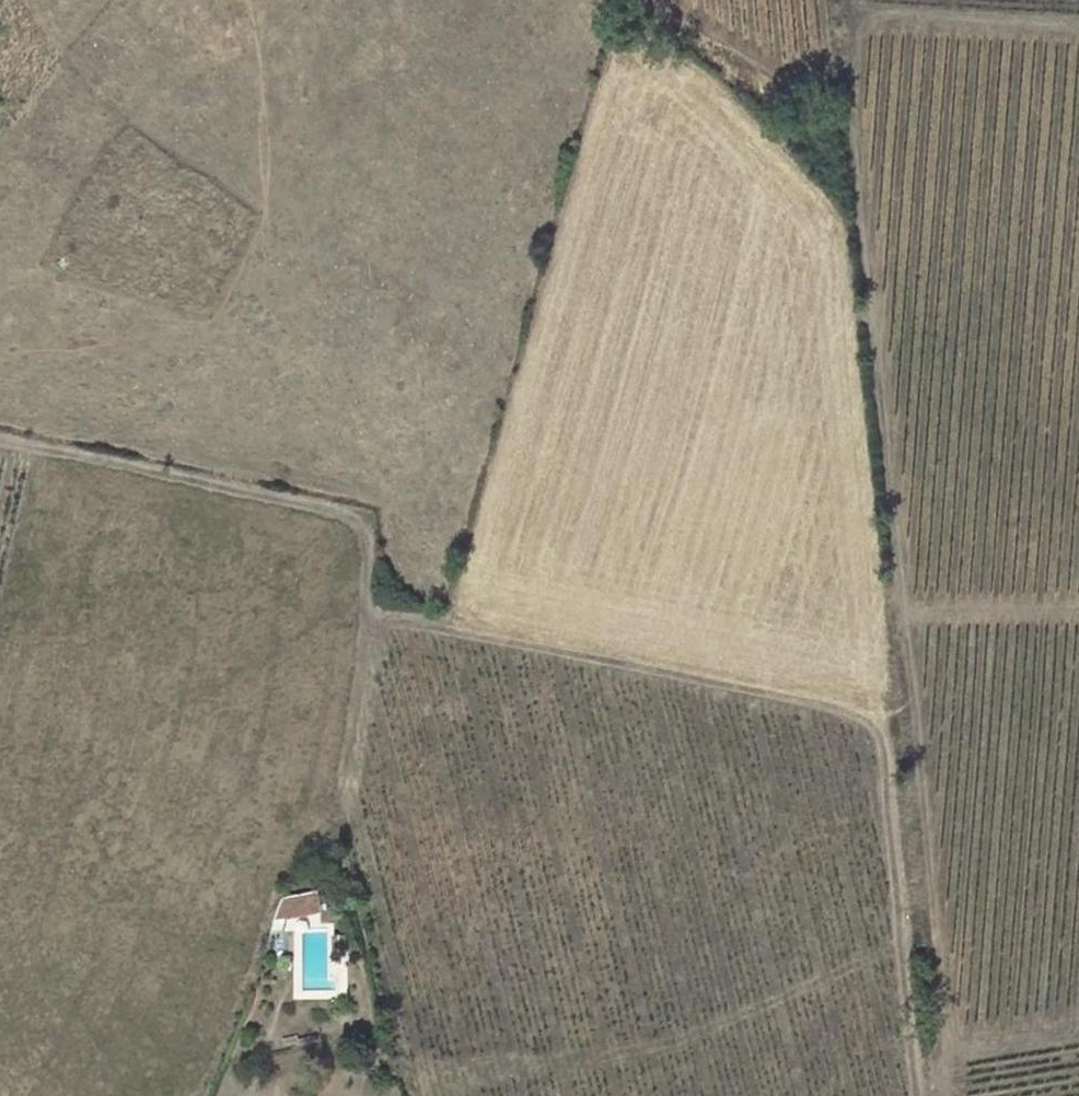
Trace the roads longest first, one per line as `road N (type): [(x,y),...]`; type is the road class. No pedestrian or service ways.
road 1 (track): [(0,442),(364,524),(366,608),(880,719),(925,1095)]
road 2 (track): [(636,0),(768,85),(853,156),(934,937),(941,1095)]

